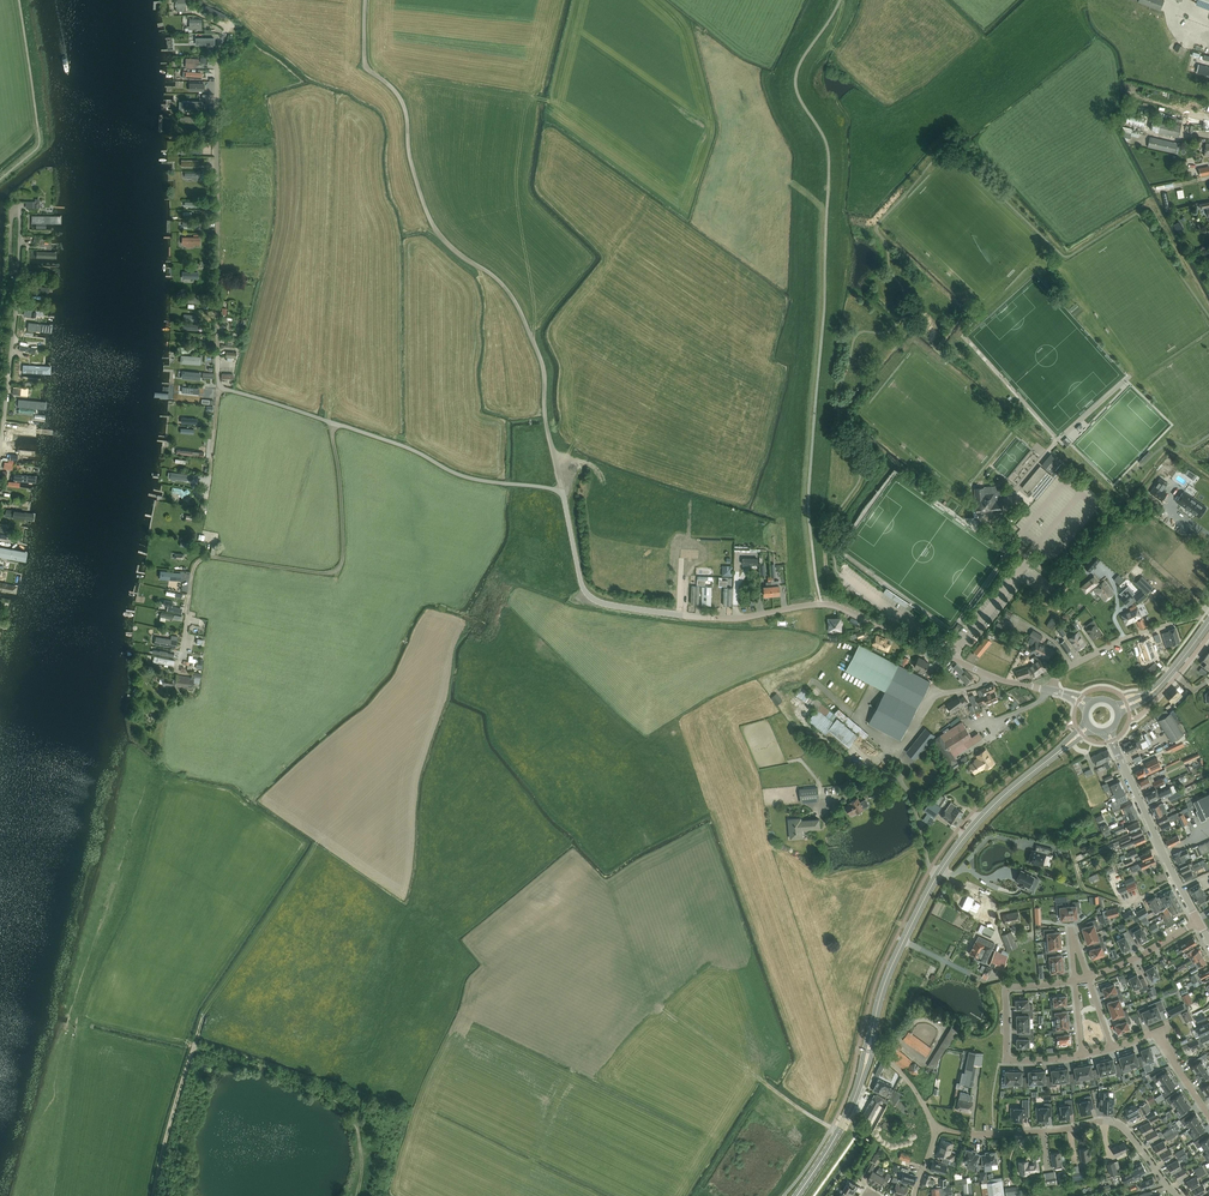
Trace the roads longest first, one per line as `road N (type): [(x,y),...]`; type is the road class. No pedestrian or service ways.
road 1 (track): [(225,32),(218,59),(218,385),(397,444),(469,478),(563,490)]
road 2 (track): [(563,490),(541,358),(508,291),(434,228),(409,154),(404,105),(365,63),(365,0)]
road 3 (track): [(334,423),(339,569),(201,559),(178,669)]
road 4 (unclassified): [(1051,691),(985,674),(830,606),(739,618),(682,615)]
road 5 (residential): [(1178,1195),(1113,1122),(994,1135),(934,1129)]
road 6 (residential): [(1074,982),(1005,988),(1005,1060),(1081,1056)]
road 7 (tertiary): [(1199,922),(1108,731)]
road 8 (track): [(682,615),(588,595),(563,490)]
road 9 (unclassified): [(1051,691),(1062,670),(1125,639),(1197,617),(1208,624)]
road 10 (unclassified): [(0,450),(19,274)]
road 11 (secondary): [(873,1028),(889,972),(939,874)]
road 12 (secondary): [(939,874),(986,813),(1055,754)]
road 13 (track): [(192,1044),(151,1195)]
road 14 (residential): [(1112,1049),(1156,1034),(1208,1117)]
road 15 (secondary): [(797,1195),(842,1126),(862,1073)]
road 16 (residential): [(1199,922),(1087,978)]

